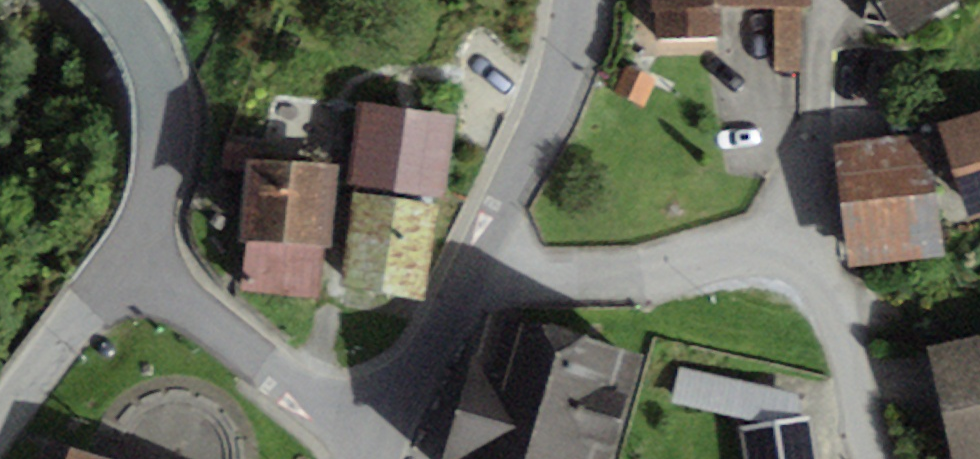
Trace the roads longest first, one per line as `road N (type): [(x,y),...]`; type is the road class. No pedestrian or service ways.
road 1 (residential): [(483,266),(592,275),(677,269),(804,239)]
road 2 (tertiary): [(368,432),(182,293),(145,233)]
road 3 (residential): [(483,266),(566,75),(582,0)]
road 4 (tertiary): [(145,233),(166,100),(156,58),(119,0)]
road 5 (tertiary): [(0,421),(145,233)]
road 6 (residential): [(804,239),(841,316),(875,458)]
road 7 (residential): [(368,432),(483,266)]
road 8 (residential): [(784,89),(804,239)]

